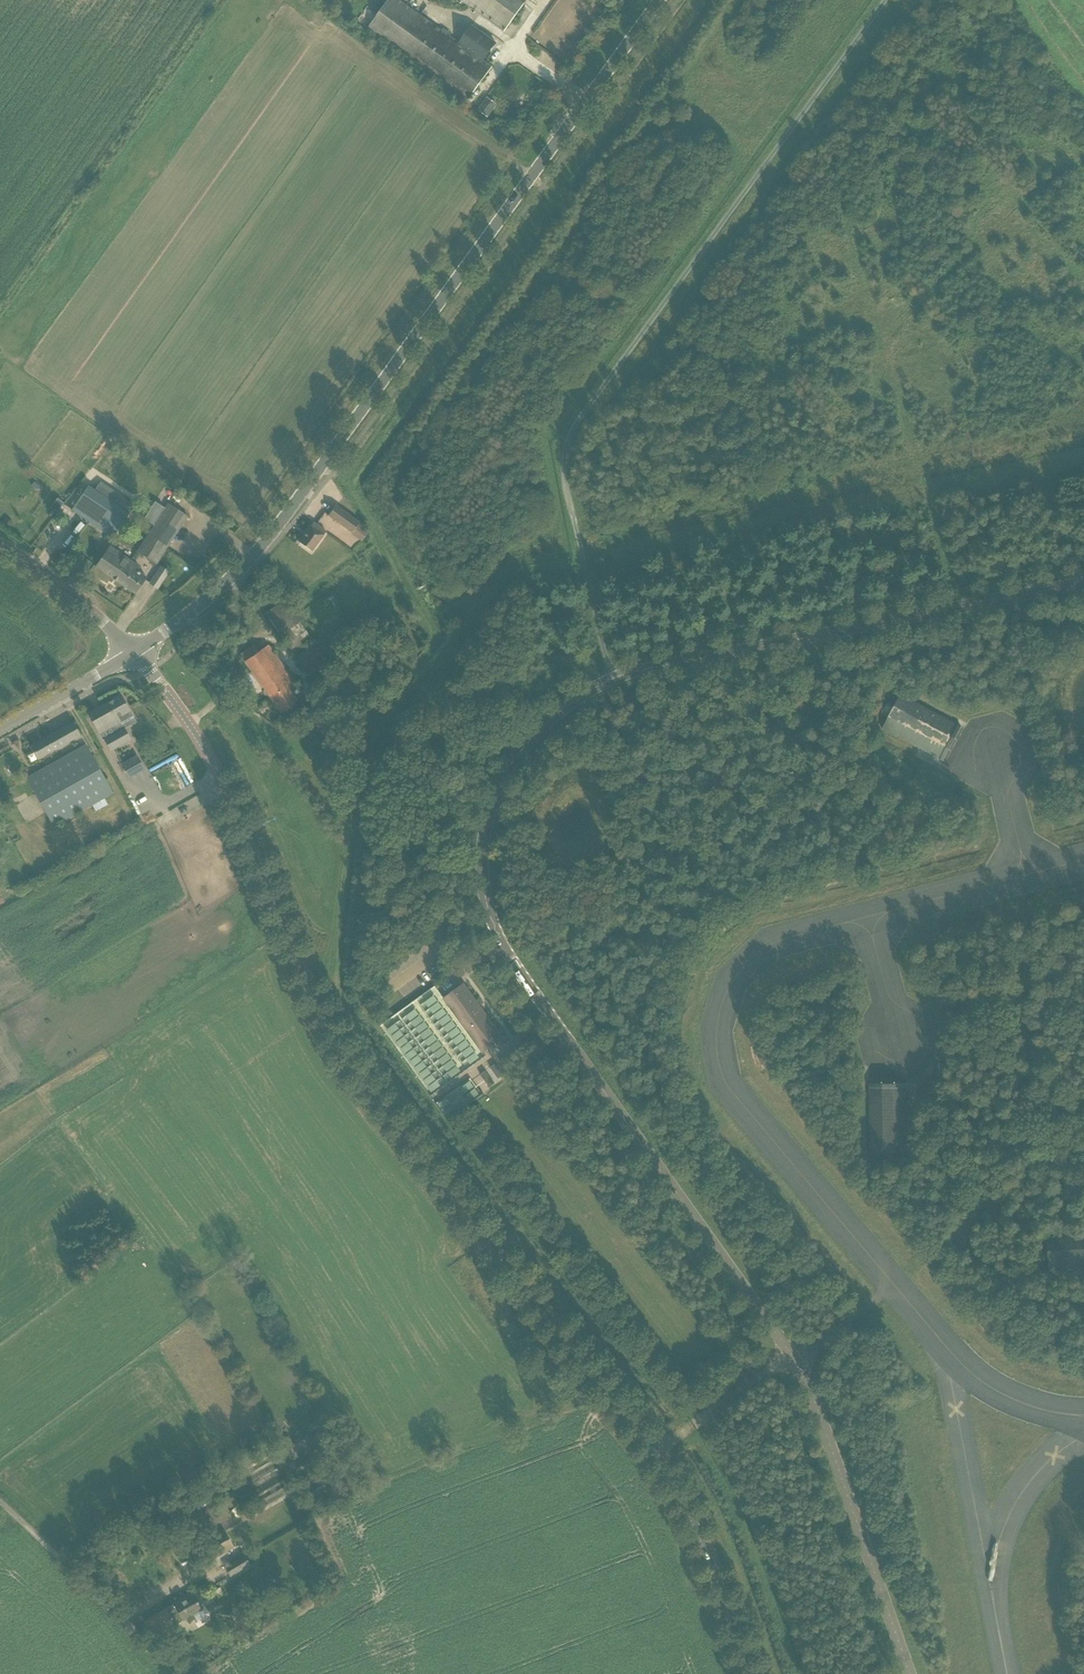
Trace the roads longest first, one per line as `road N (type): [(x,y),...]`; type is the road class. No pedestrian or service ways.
road 1 (unclassified): [(752,1673),(677,1489),(370,1090),(313,990),(212,761),(136,654)]
road 2 (track): [(695,0),(349,478),(433,630),(433,643),(354,750),(334,937)]
road 3 (tertiary): [(136,654),(189,617),(268,538),(660,0)]
road 4 (track): [(190,724),(206,711),(228,717),(334,937)]
road 5 (track): [(812,1673),(774,1565),(700,1421)]
road 6 (unclassified): [(133,1627),(0,1506)]
road 7 (unclassified): [(136,654),(85,606),(0,546)]
road 8 (tertiary): [(0,732),(136,654)]

